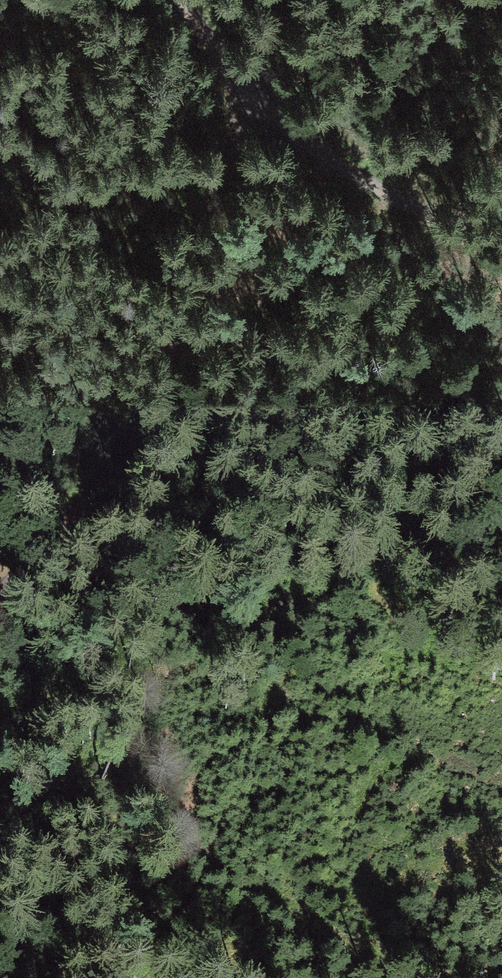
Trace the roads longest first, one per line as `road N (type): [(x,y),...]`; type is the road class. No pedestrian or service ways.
road 1 (track): [(0,591),(151,407),(254,108)]
road 2 (track): [(501,258),(254,108)]
road 3 (track): [(0,790),(2,589)]
road 4 (track): [(178,0),(254,108)]

